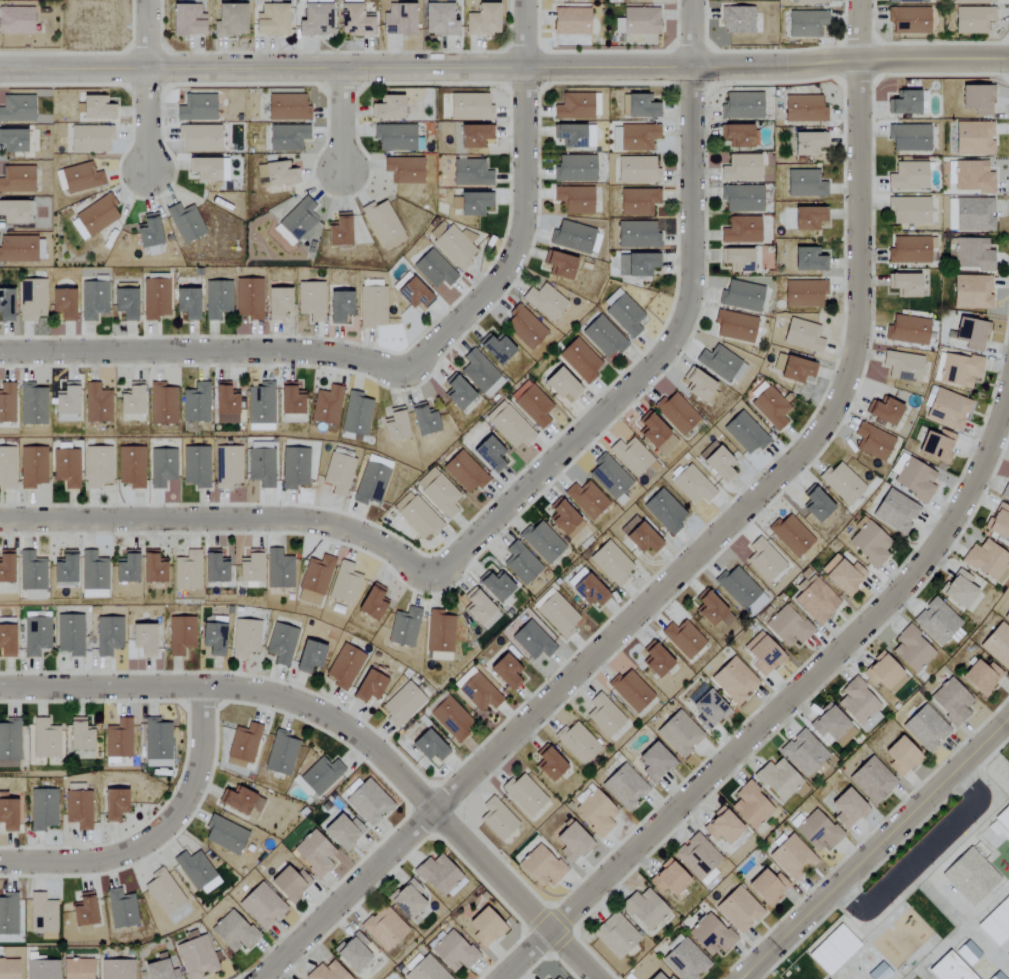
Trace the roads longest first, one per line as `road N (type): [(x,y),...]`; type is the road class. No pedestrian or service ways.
road 1 (residential): [(260,978),(796,458),(829,416),(852,362),(857,325),(861,57)]
road 2 (tertiary): [(0,66),(692,71),(861,57),(1008,56)]
road 3 (residential): [(502,978),(901,590),(988,449),(1008,382)]
road 4 (residential): [(0,689),(264,692),(310,709),(356,738),(433,809),(595,978)]
road 5 (residential): [(440,571),(672,349),(693,275),(692,71)]
road 6 (residential): [(0,516),(268,514),(327,523),(426,573),(440,571)]
road 7 (residential): [(0,351),(296,351),(391,370),(418,363)]
road 8 (residential): [(741,978),(1008,719)]
road 9 (residential): [(418,363),(499,278),(517,245),(524,72)]
road 10 (residential): [(0,862),(92,859),(137,846),(170,820),(193,784),(203,689)]

